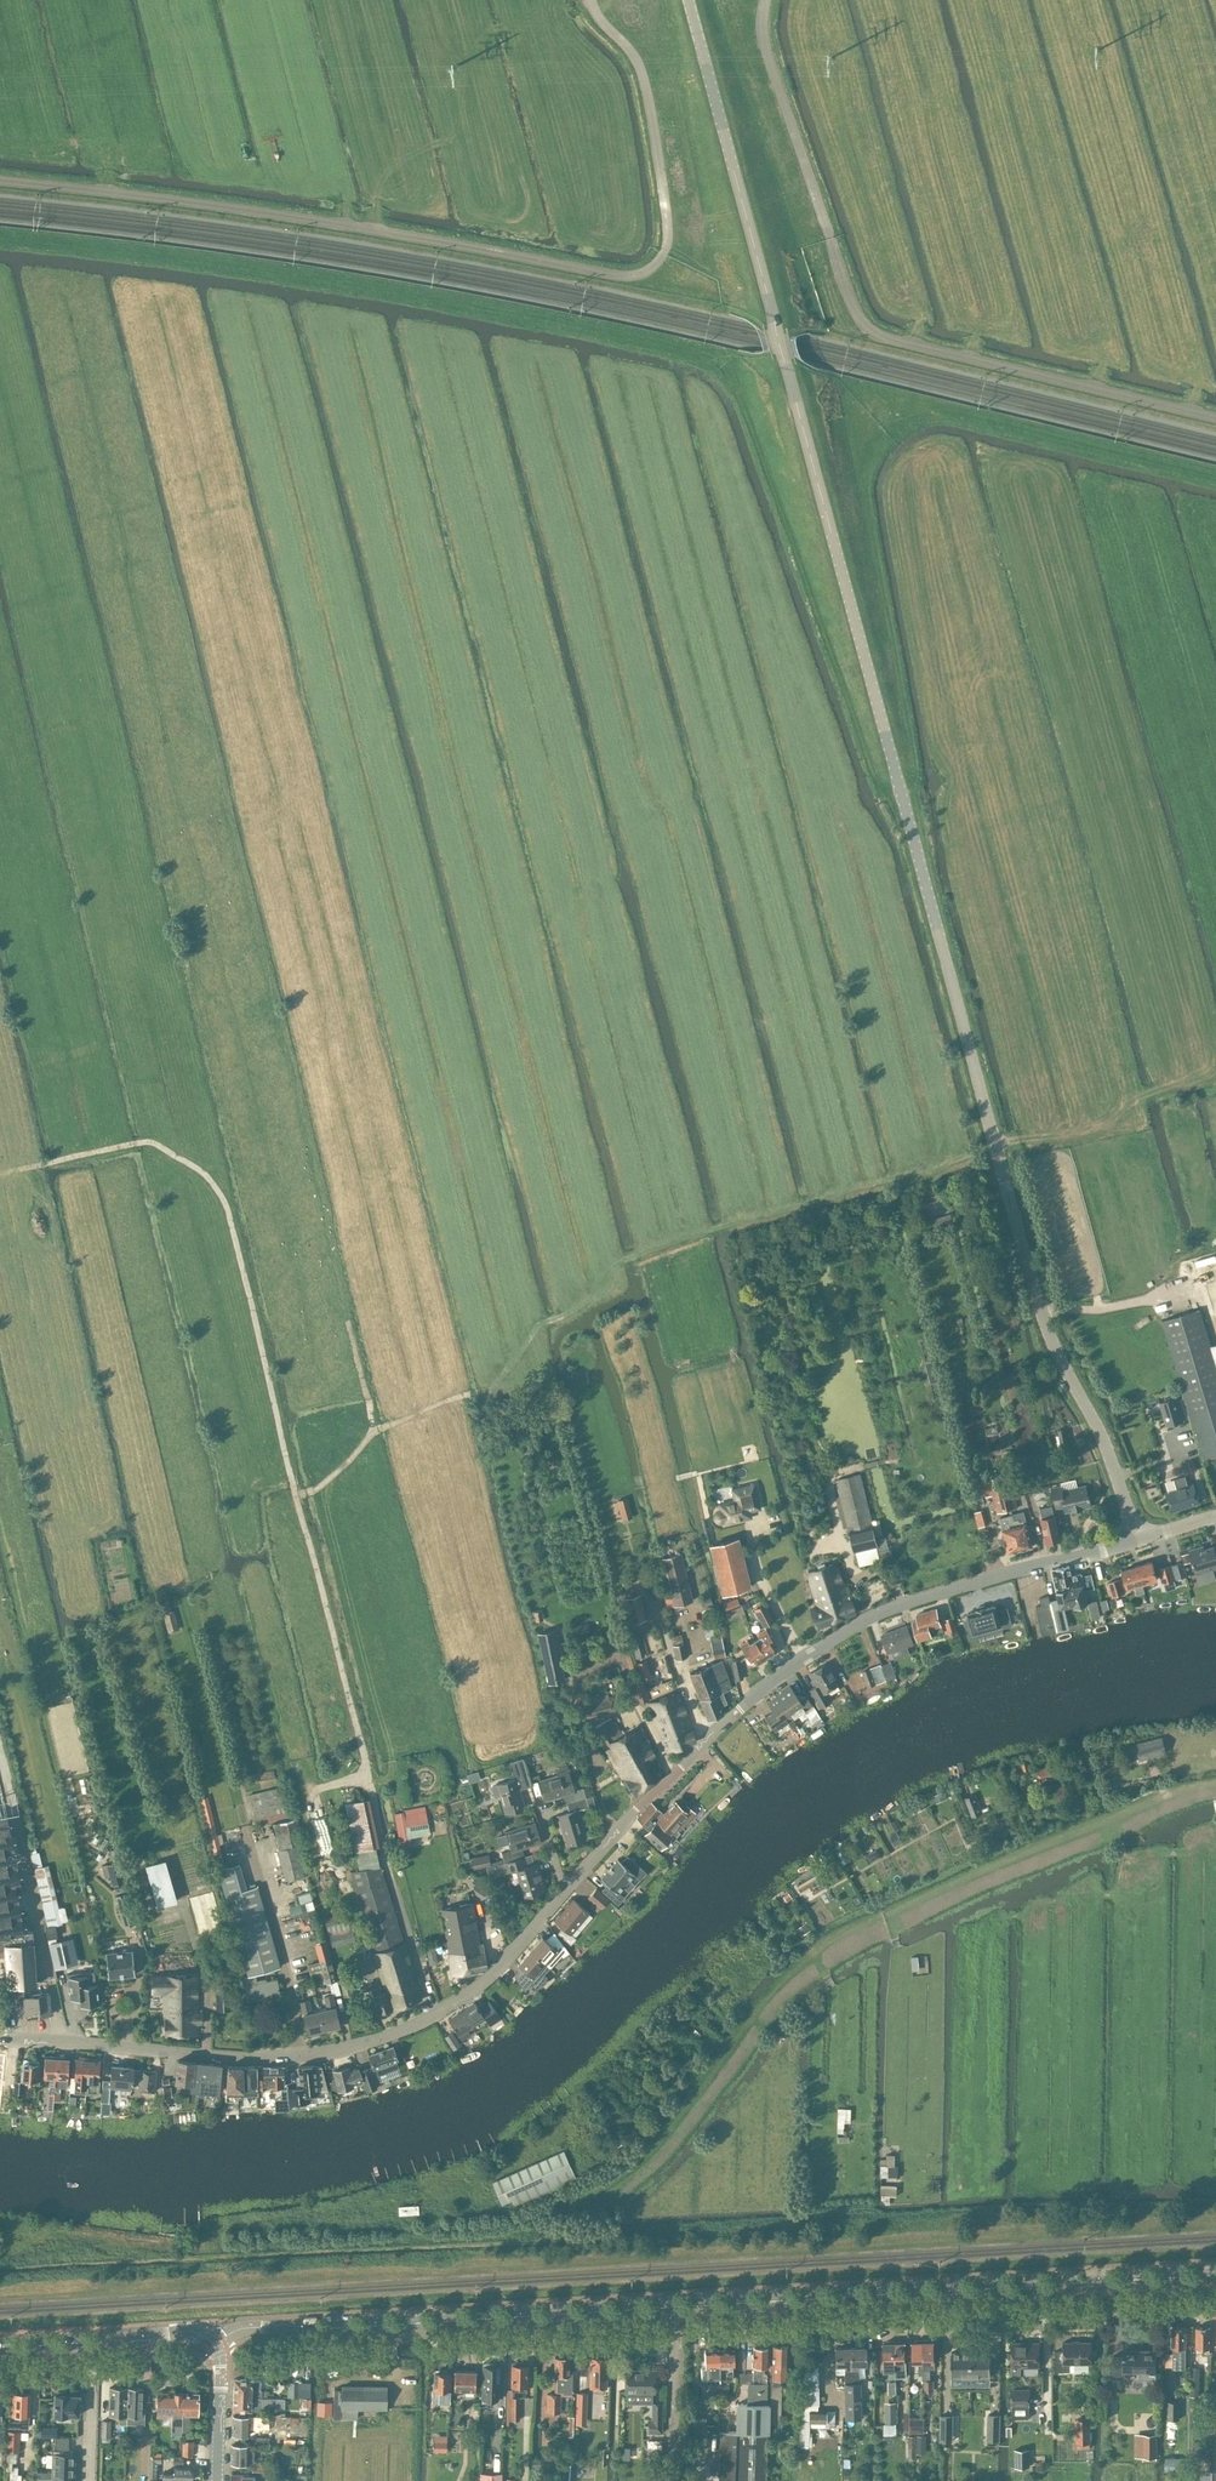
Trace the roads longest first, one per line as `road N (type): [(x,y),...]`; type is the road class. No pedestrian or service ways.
road 1 (tertiary): [(1134,1539),(1100,1432),(1046,1333),(689,0)]
road 2 (tertiary): [(0,2040),(292,2055),(409,2029),(488,1978),(674,1771),(790,1666),(903,1605),(1134,1539)]
road 3 (tertiary): [(212,2344),(251,2327),(1215,2273)]
road 4 (tertiary): [(217,2480),(220,2364),(212,2344)]
road 5 (residential): [(93,2343),(88,2480)]
road 6 (tertiary): [(93,2343),(180,2331),(212,2344)]

